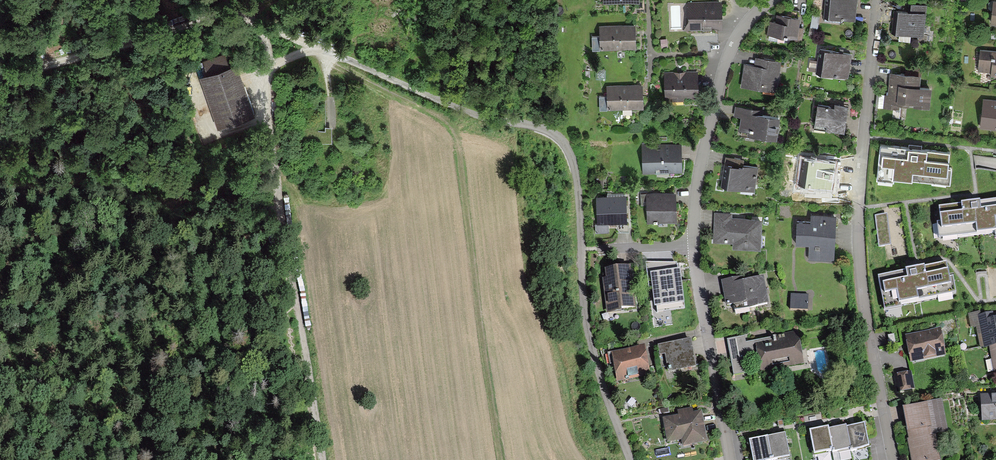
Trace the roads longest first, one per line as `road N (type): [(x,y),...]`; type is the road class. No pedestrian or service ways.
road 1 (residential): [(769,0),(726,56),(694,194),(694,276),(727,459)]
road 2 (track): [(502,459),(456,137),(442,115),(329,66)]
road 3 (residential): [(875,0),(857,247),(889,459)]
road 4 (track): [(320,459),(260,76)]
road 5 (track): [(0,76),(135,34),(212,18),(251,22)]
road 6 (track): [(251,22),(487,121)]

